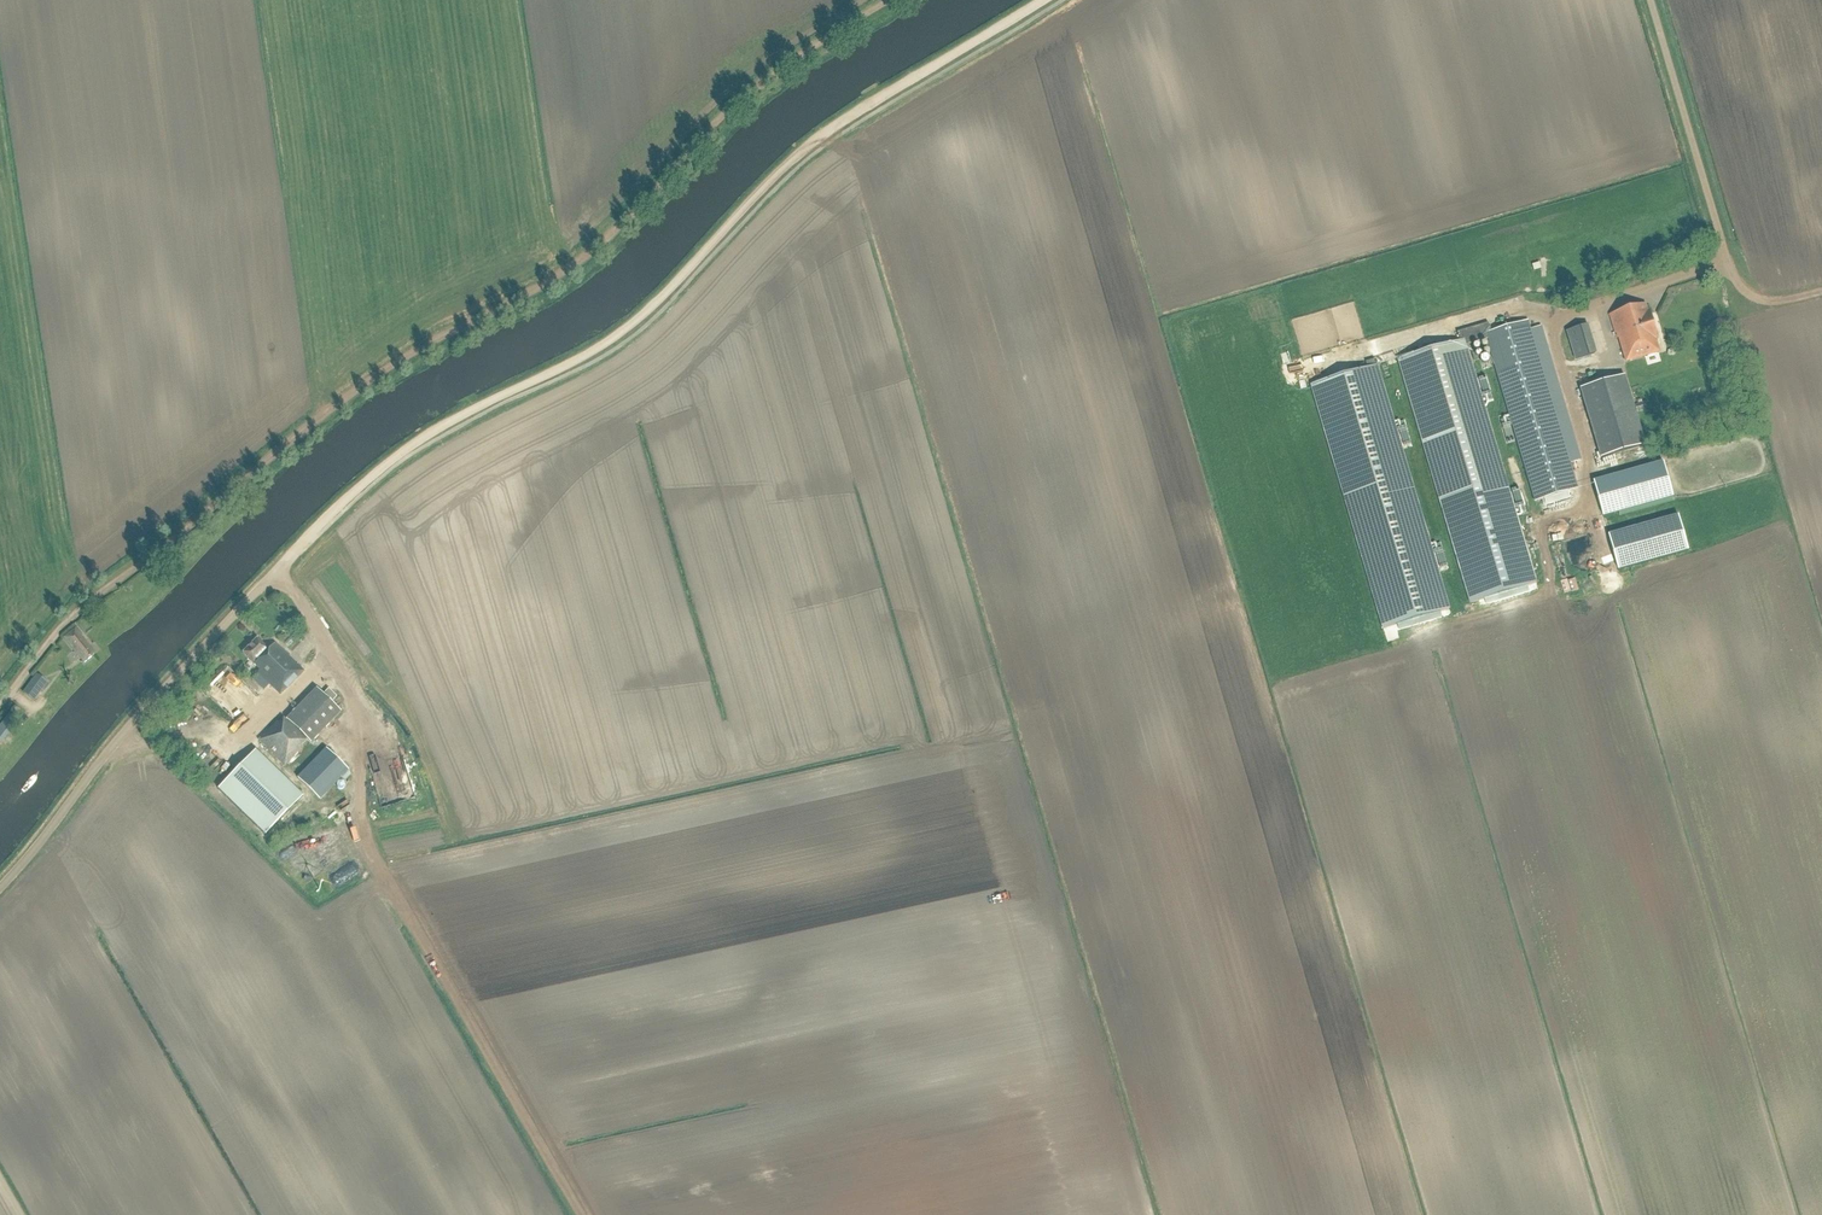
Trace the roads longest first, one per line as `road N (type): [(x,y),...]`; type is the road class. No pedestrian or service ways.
road 1 (track): [(882,0),(752,88),(612,231),(541,283),(368,382),(110,577),(0,707)]
road 2 (track): [(293,554),(372,475),(455,419),(638,321),(780,170),(834,126),(1043,0)]
road 3 (unclassified): [(0,888),(293,554)]
road 4 (unclassified): [(1821,303),(1762,312),(1731,283),(1650,0)]

